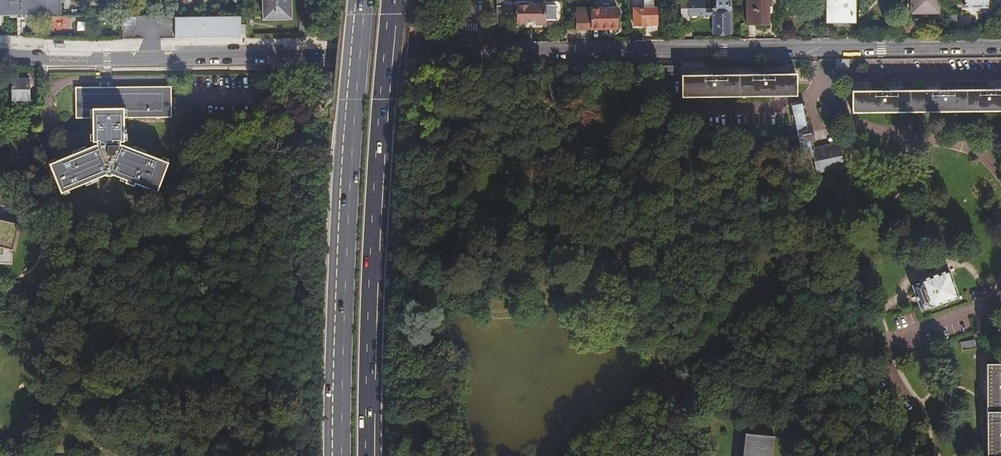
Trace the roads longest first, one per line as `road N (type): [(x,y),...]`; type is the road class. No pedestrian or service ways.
road 1 (secondary): [(1000,45),(467,56)]
road 2 (secondary): [(467,56),(0,56)]
road 3 (trunk): [(366,455),(375,175),(395,0)]
road 4 (trunk): [(363,0),(342,246),(338,455)]

